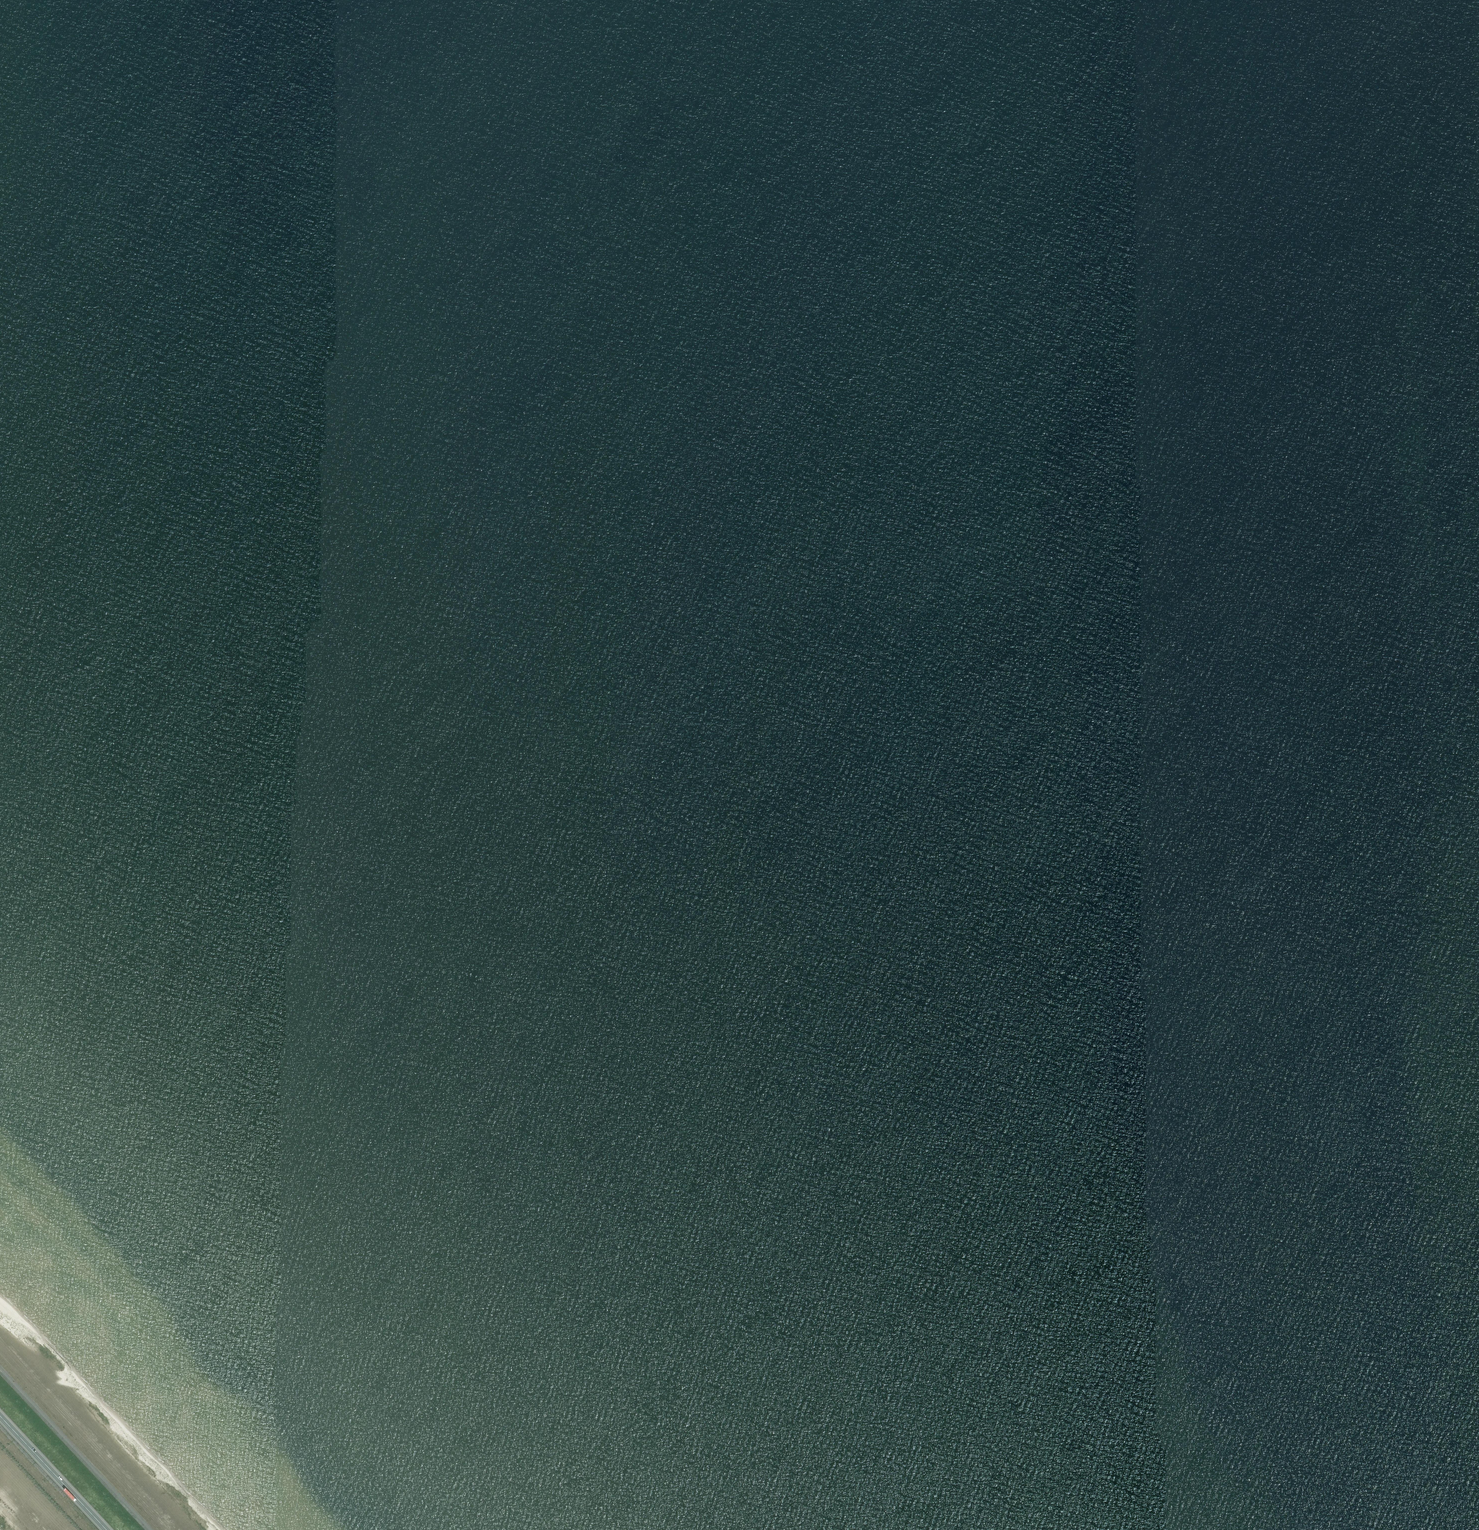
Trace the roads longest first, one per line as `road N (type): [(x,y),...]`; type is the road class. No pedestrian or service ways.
road 1 (trunk): [(106,1529),(0,1416)]

